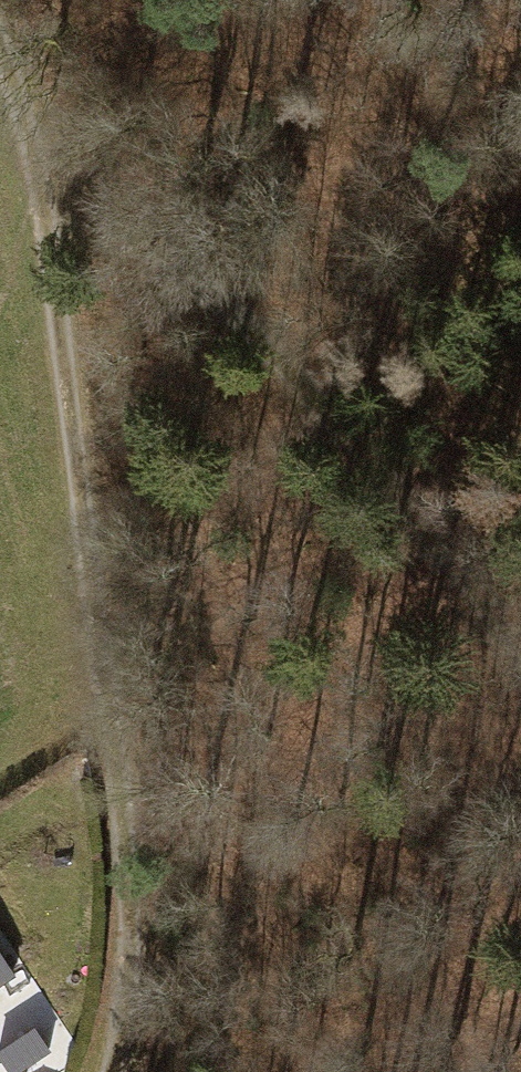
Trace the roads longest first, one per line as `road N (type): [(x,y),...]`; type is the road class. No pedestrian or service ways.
road 1 (track): [(0,42),(49,172),(79,314),(116,997),(97,1071)]
road 2 (track): [(520,659),(256,342),(49,172)]

